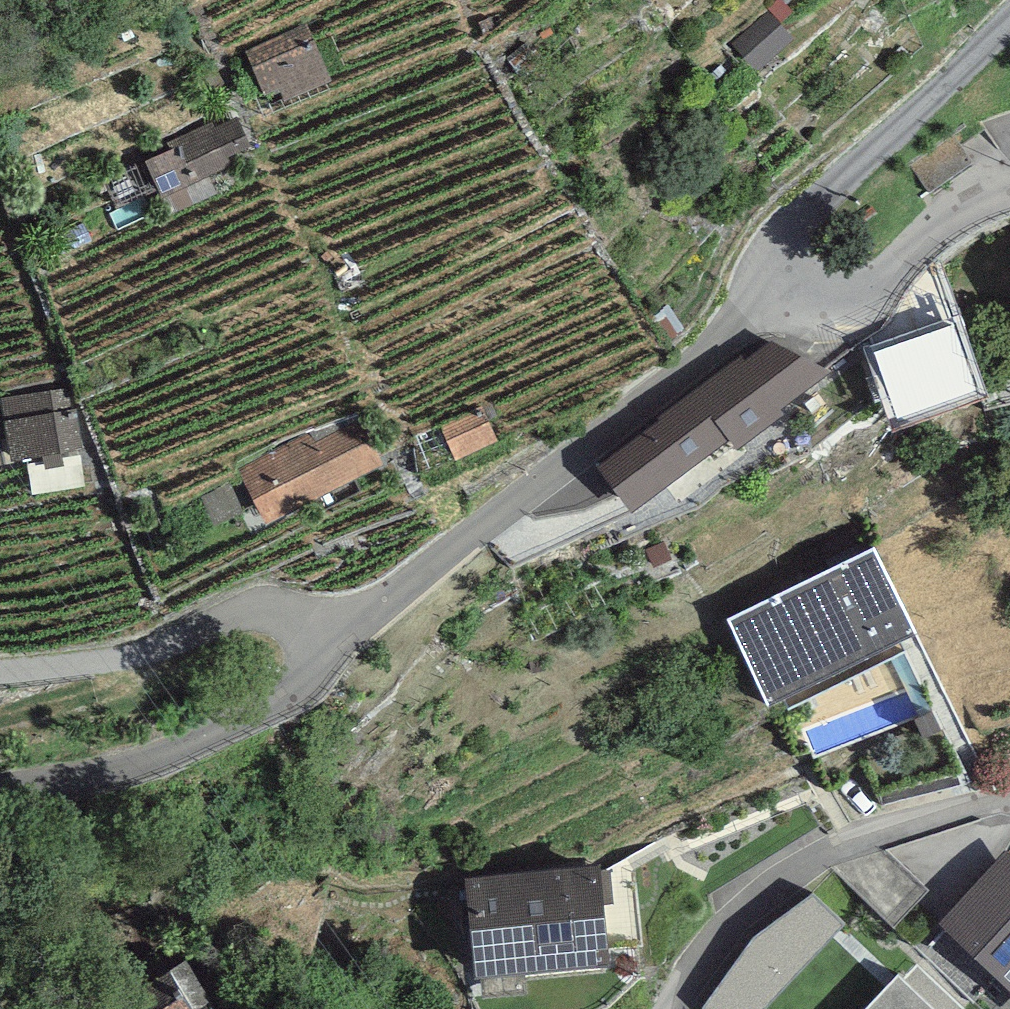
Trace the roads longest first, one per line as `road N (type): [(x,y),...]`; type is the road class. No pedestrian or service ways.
road 1 (unclassified): [(308,629),(402,587),(563,464),(781,317)]
road 2 (residential): [(1009,793),(854,838),(793,871),(742,915),(671,1008)]
road 3 (residential): [(781,317),(759,290),(806,206),(1009,30)]
road 4 (unclassified): [(0,792),(244,721),(280,702),(308,666),(308,629)]
road 5 (unclassified): [(308,629),(283,616),(232,616),(123,656),(0,671)]
road 6 (residential): [(1009,207),(909,254),(838,302),(781,317)]

